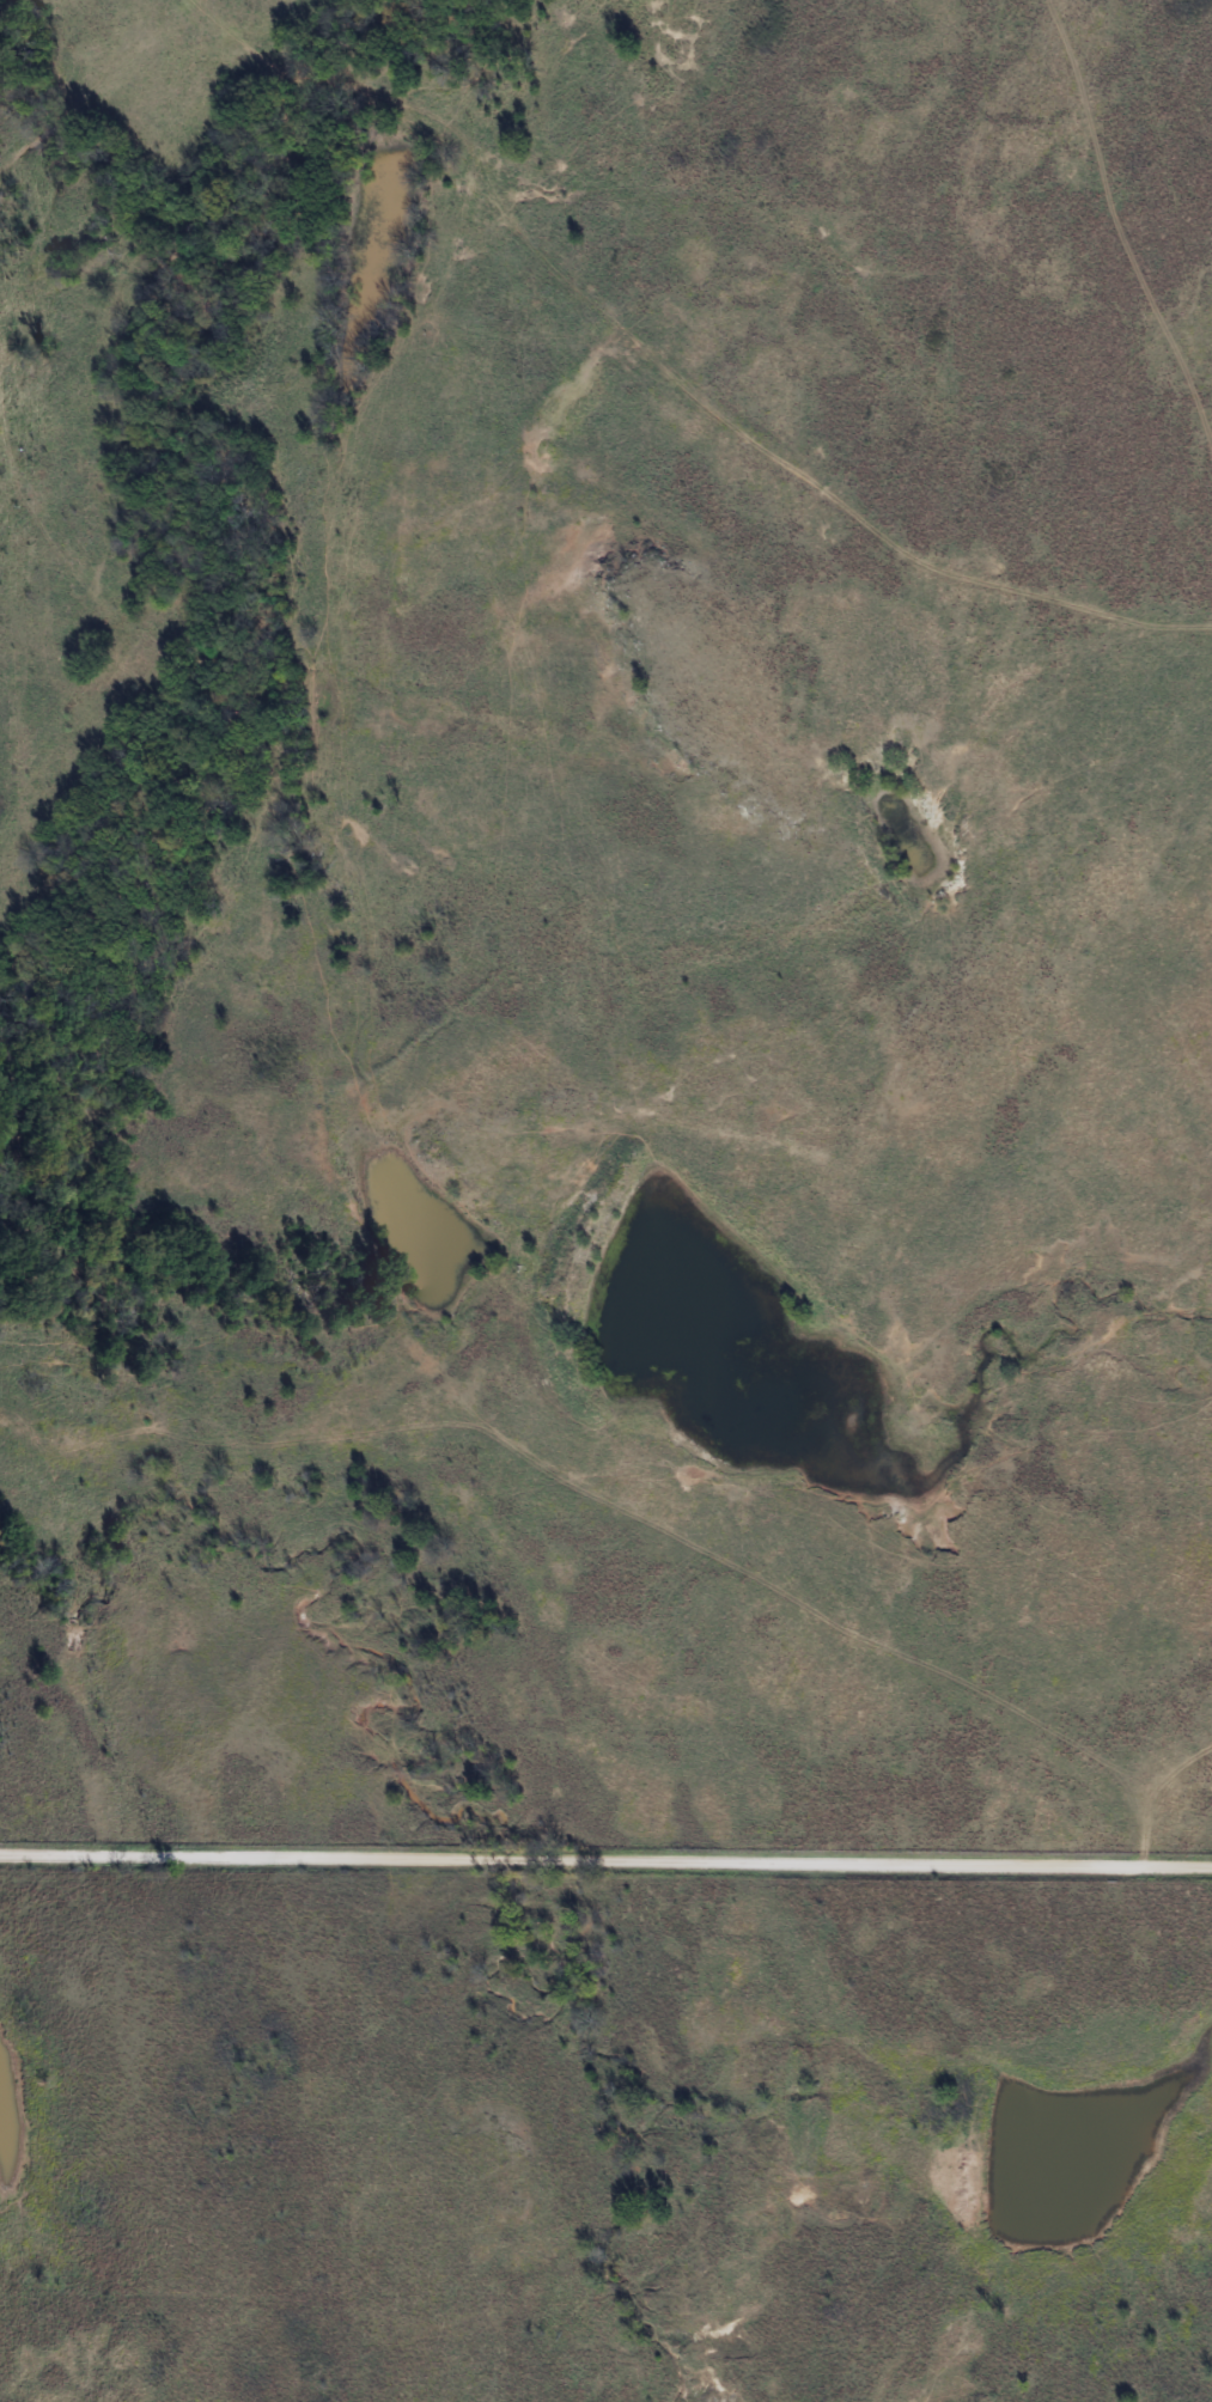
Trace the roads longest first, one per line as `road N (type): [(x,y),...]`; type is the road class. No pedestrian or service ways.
road 1 (residential): [(0,1853),(1211,1864)]

